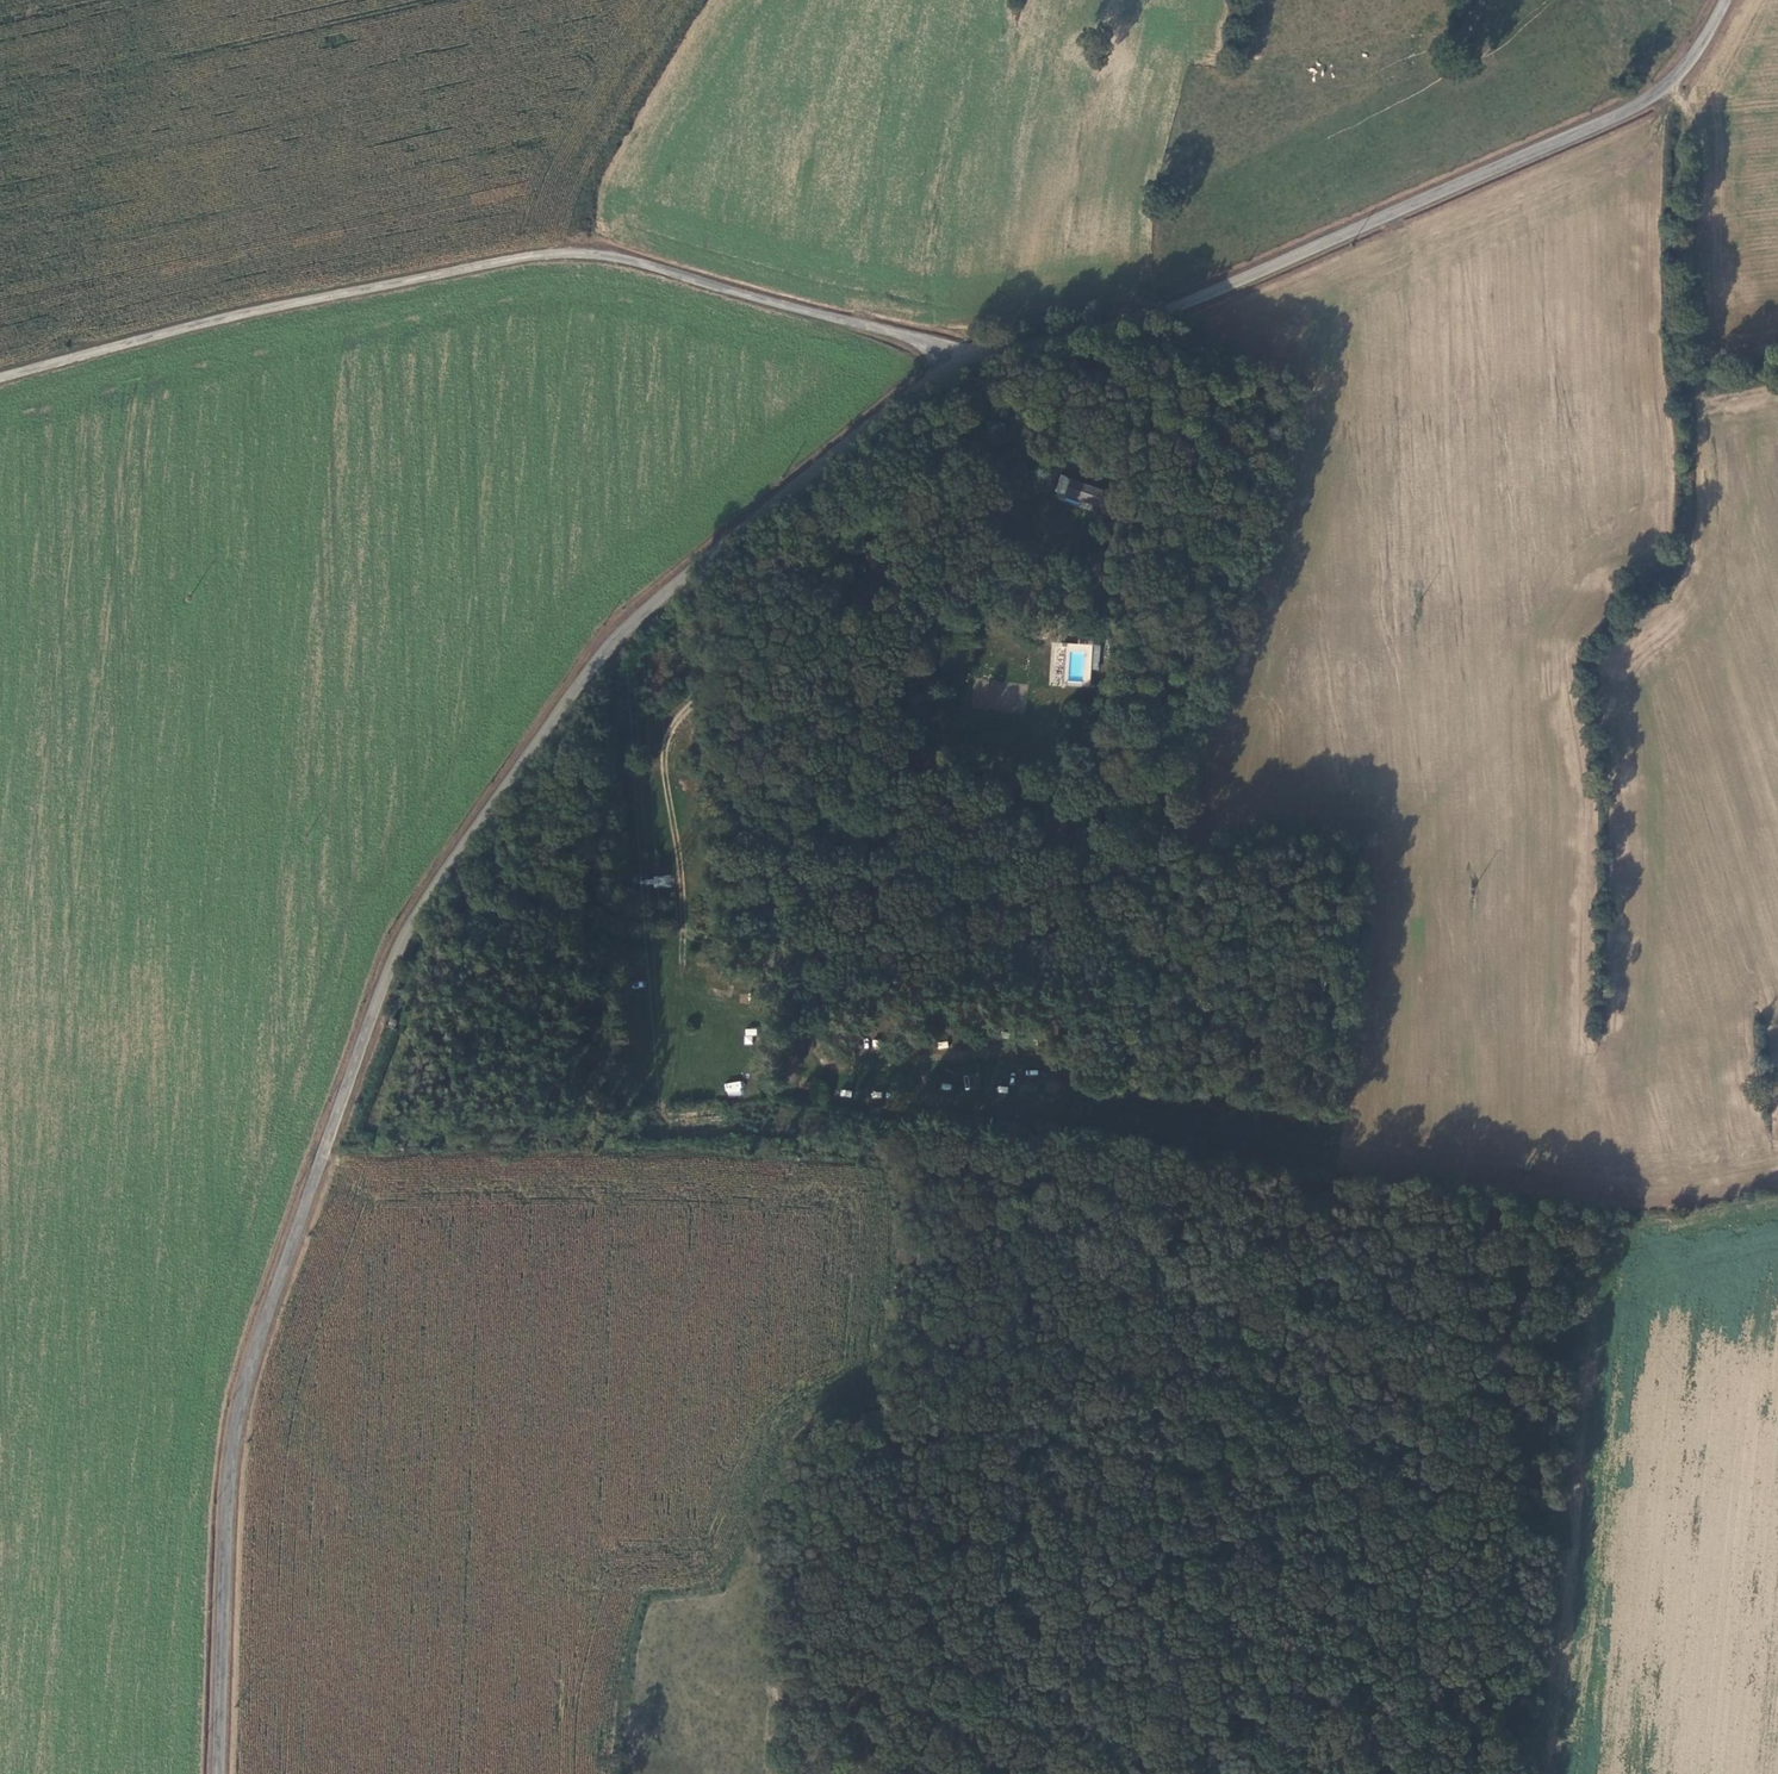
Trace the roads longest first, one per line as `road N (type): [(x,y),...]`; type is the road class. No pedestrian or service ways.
road 1 (tertiary): [(219,1773),(241,1407),(347,1087),(413,926),(627,627),(967,358)]
road 2 (unclassified): [(967,358),(608,256),(563,252),(247,313),(0,376)]
road 3 (tertiary): [(967,358),(1087,334),(1185,301),(1639,106),(1694,58),(1725,0)]

